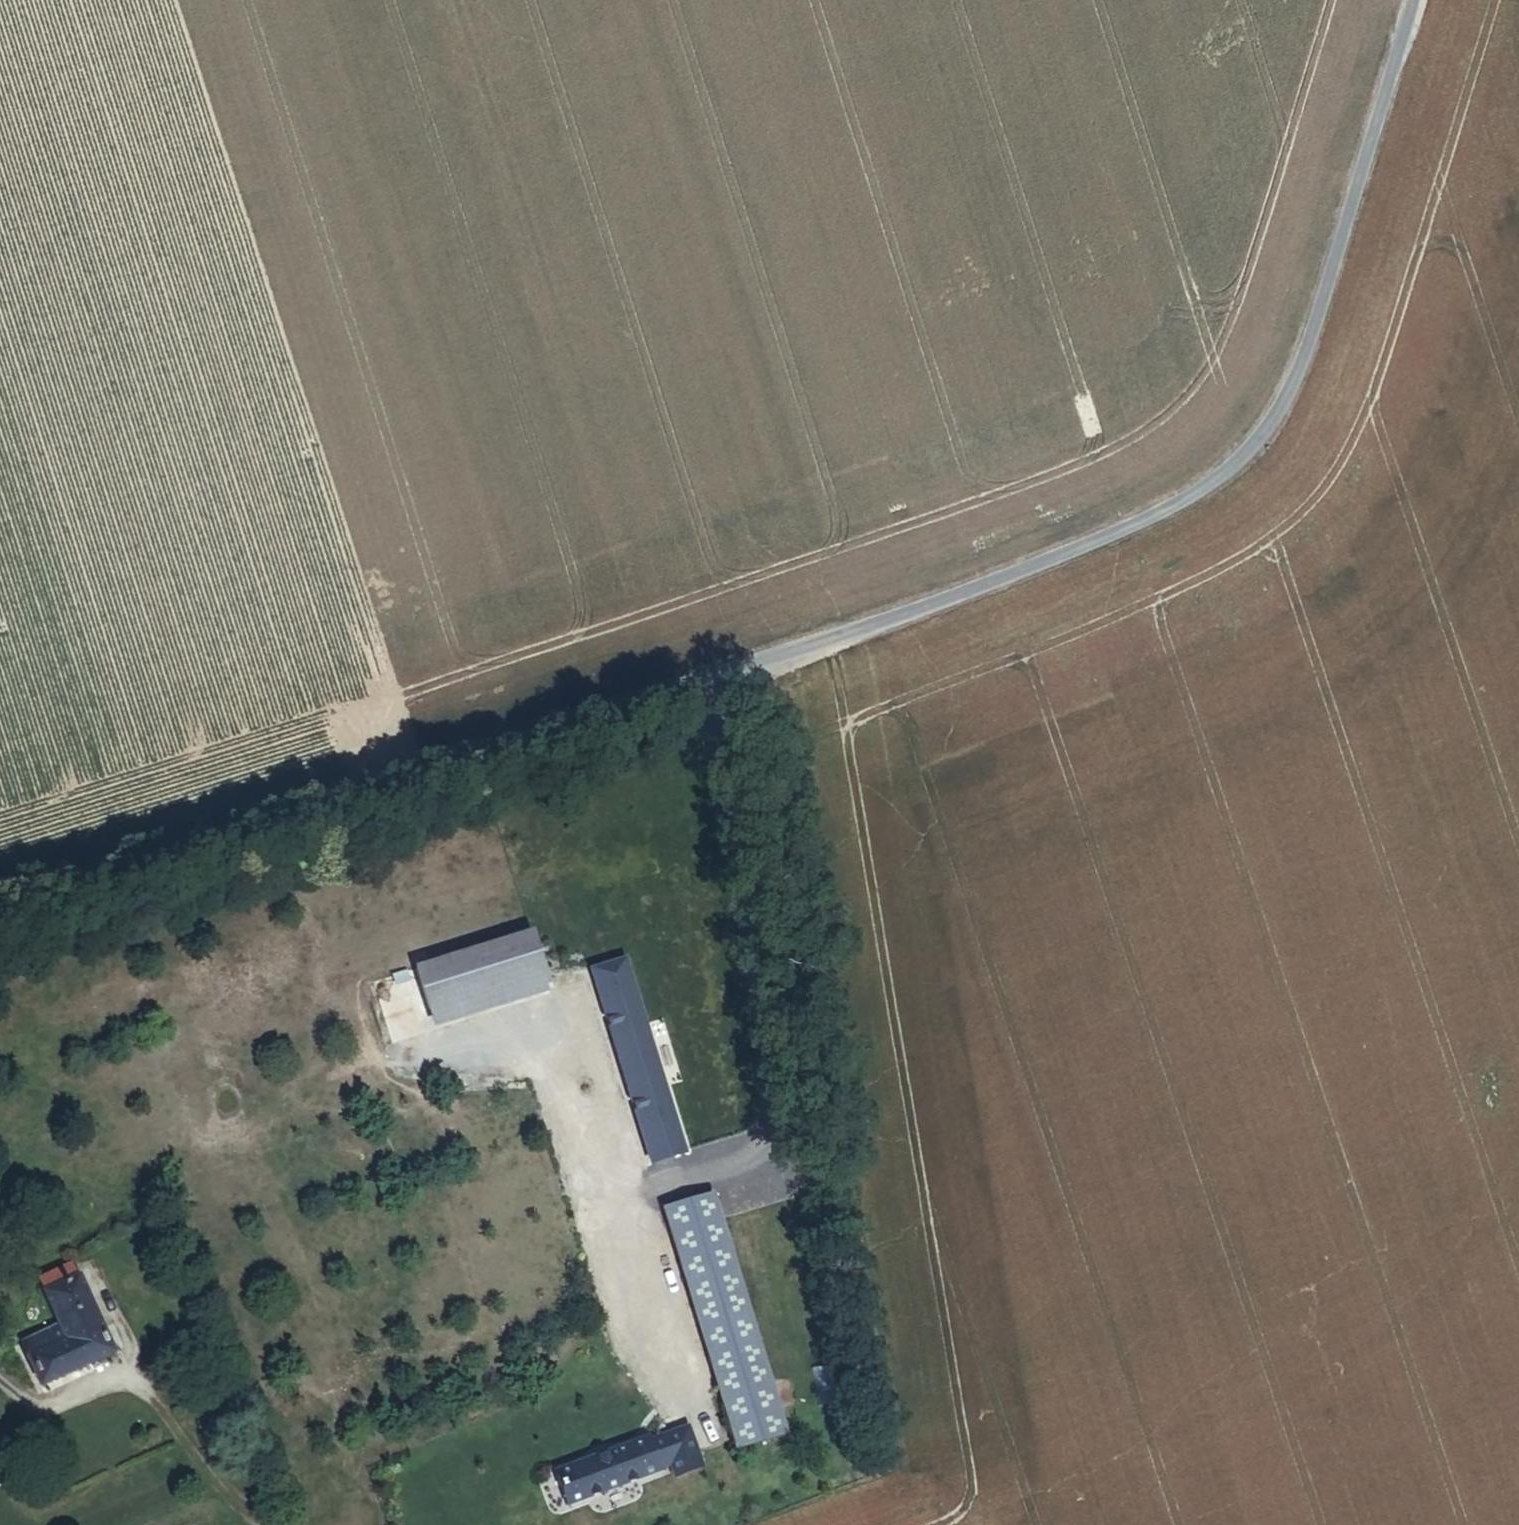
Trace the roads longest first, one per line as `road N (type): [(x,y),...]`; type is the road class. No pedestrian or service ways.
road 1 (unclassified): [(0,904),(815,652),(1231,476),(1292,391),(1410,0)]

